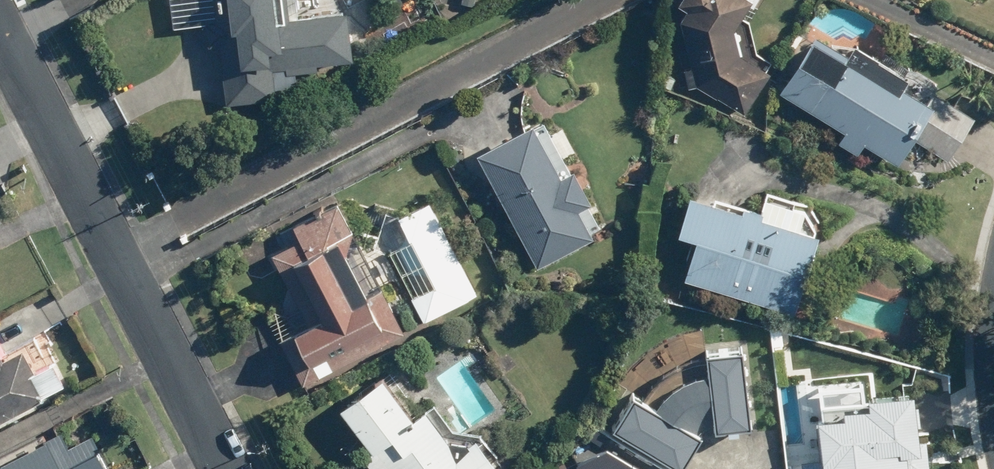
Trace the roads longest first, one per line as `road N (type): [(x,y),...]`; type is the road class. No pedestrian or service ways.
road 1 (residential): [(4,48),(223,468)]

